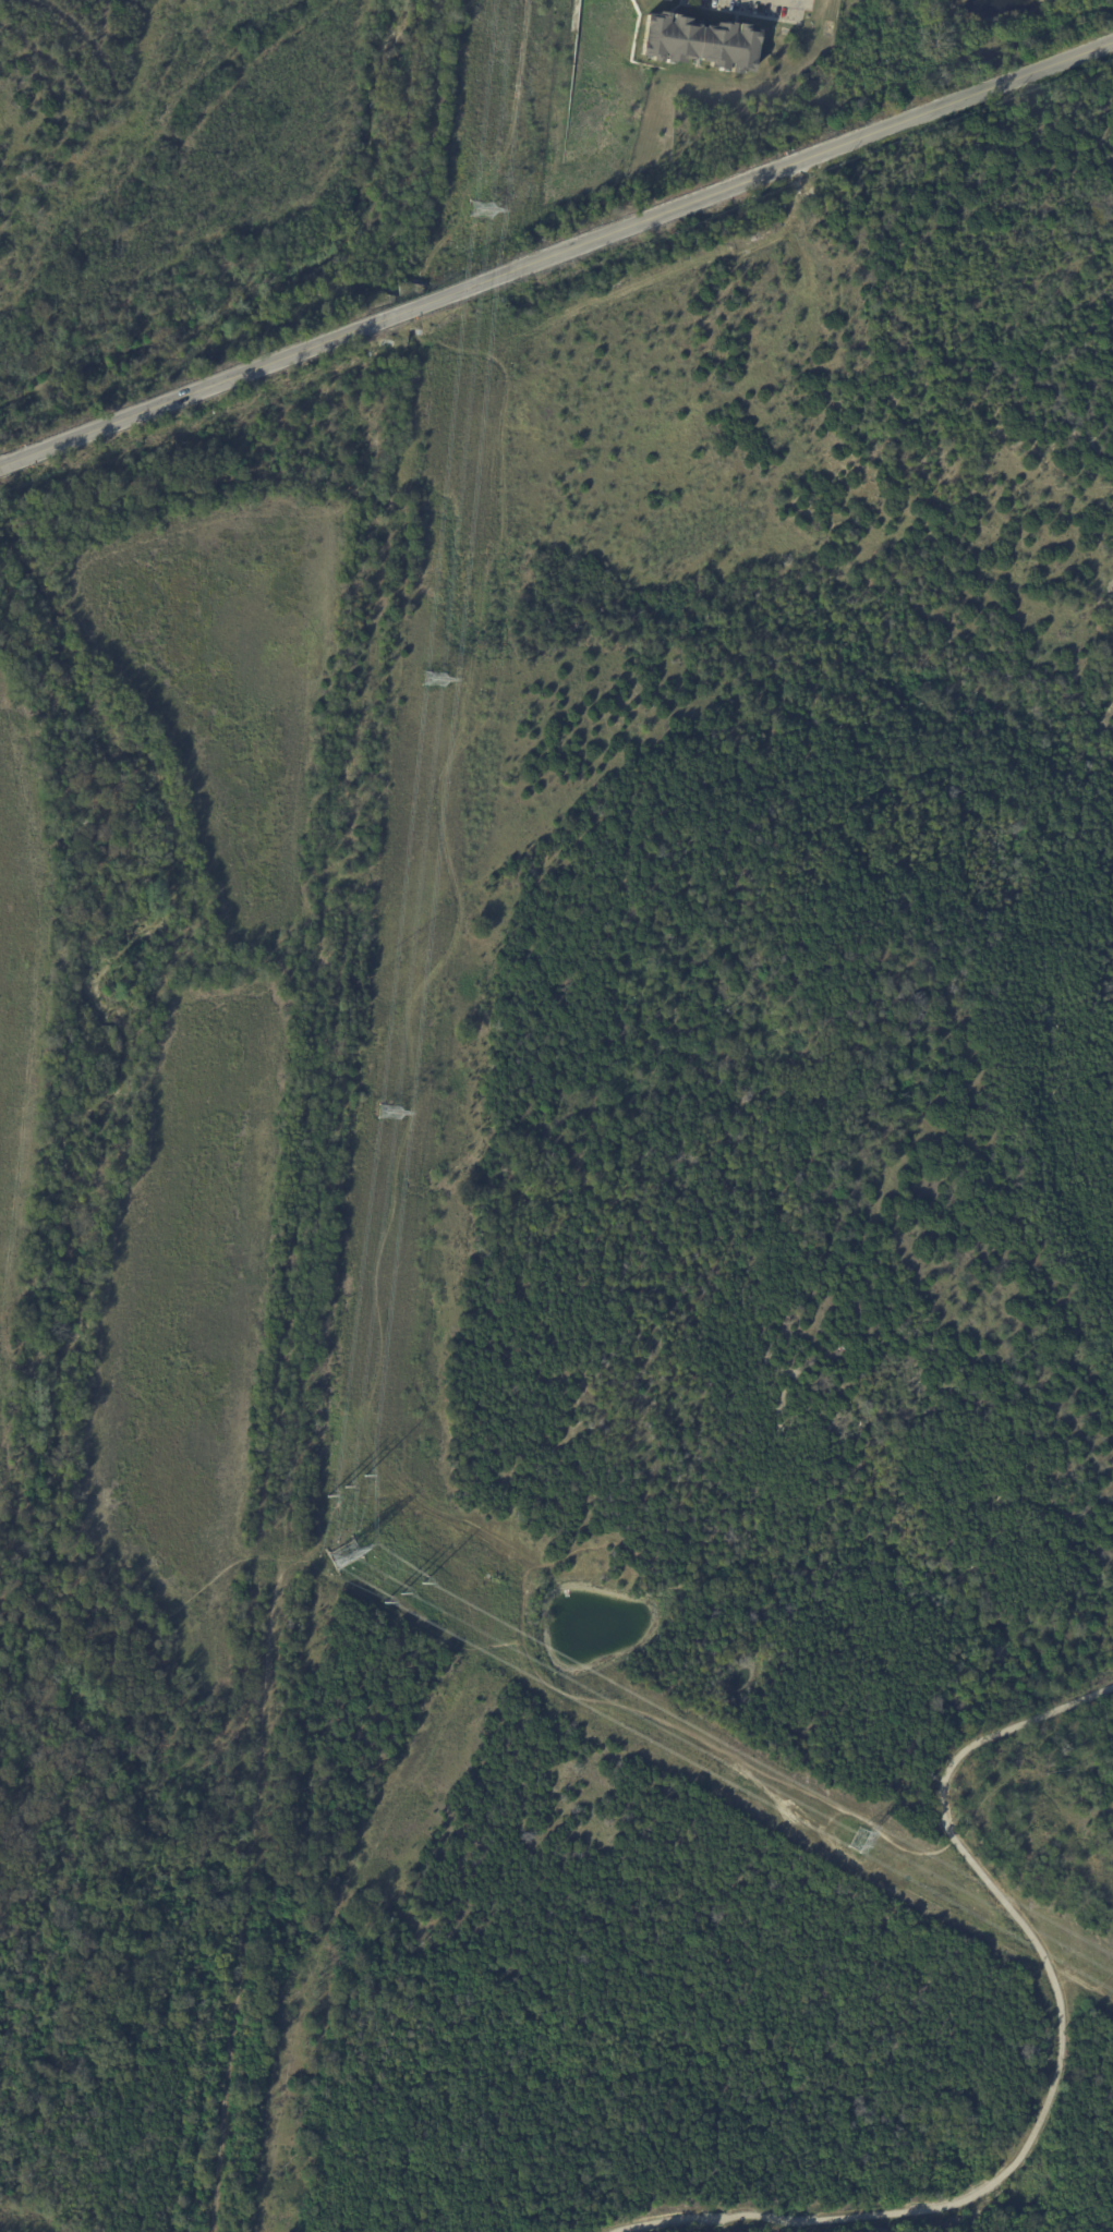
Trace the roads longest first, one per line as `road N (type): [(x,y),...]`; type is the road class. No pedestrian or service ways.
road 1 (tertiary): [(0,465),(1112,34)]

